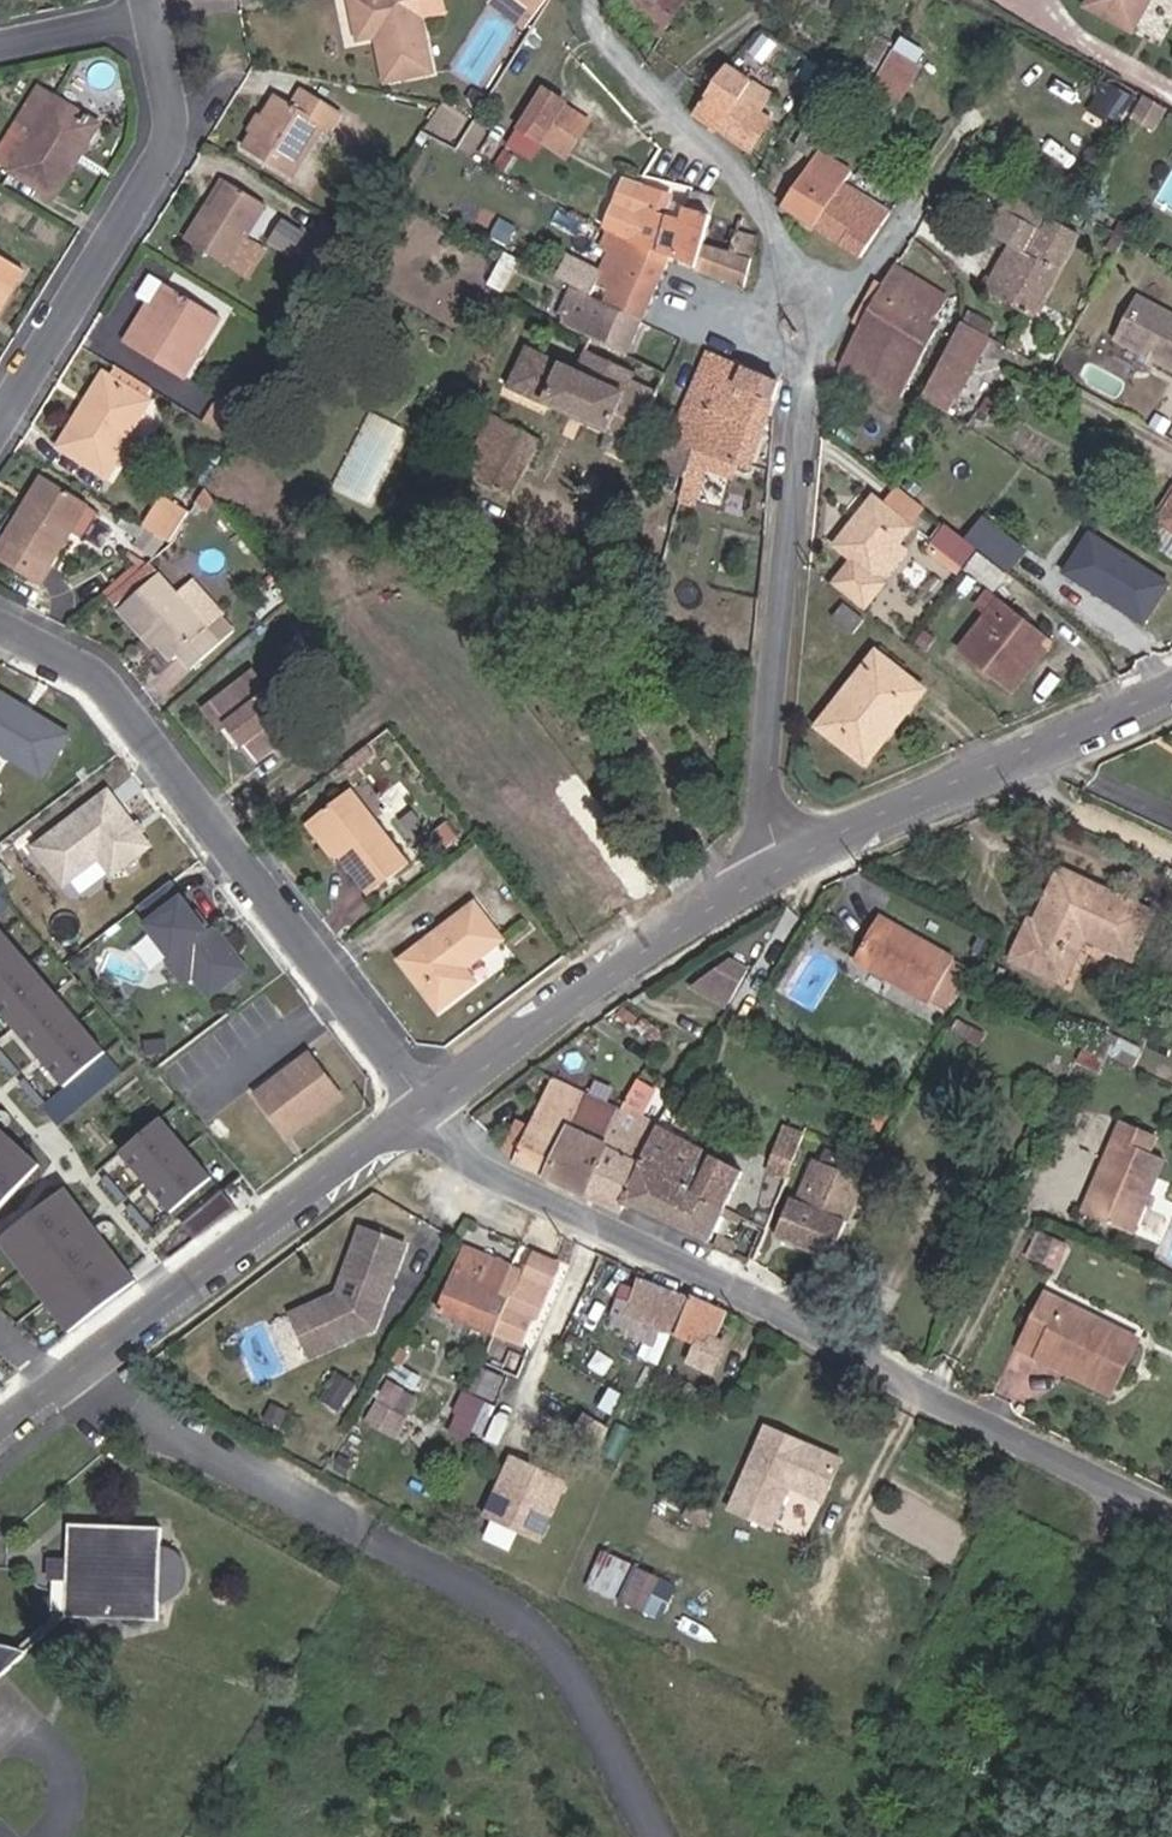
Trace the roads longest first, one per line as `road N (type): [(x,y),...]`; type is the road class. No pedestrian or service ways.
road 1 (residential): [(599,0),(596,21),(610,52),(740,177),(794,263),(807,323),(807,393),(753,874)]
road 2 (residential): [(425,1099),(495,1168),(1149,1505)]
road 3 (residential): [(425,1099),(103,673),(0,623)]
road 4 (residential): [(0,1432),(425,1099)]
road 5 (residential): [(753,874),(1171,691)]
road 6 (residential): [(0,424),(170,131),(150,18)]
road 7 (residential): [(425,1099),(753,874)]
road 8 (residential): [(150,18),(0,47)]

